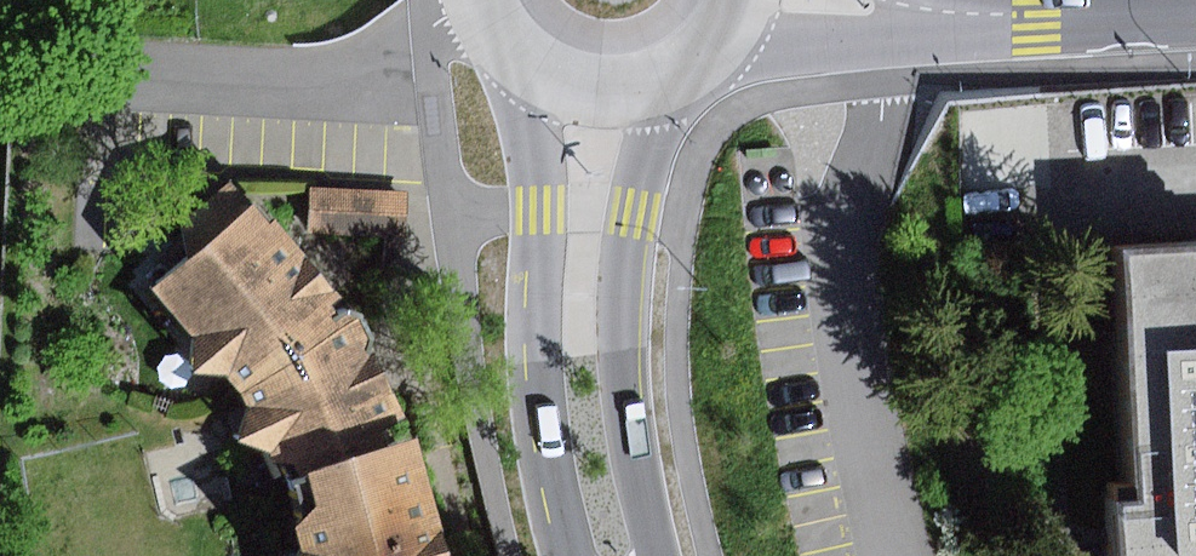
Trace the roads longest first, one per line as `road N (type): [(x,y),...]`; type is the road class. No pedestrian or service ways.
road 1 (primary): [(597,93),(582,317),(585,415),(606,555)]
road 2 (residential): [(1195,15),(1035,21),(822,0)]
road 3 (primary): [(597,93),(638,91),(678,76),(711,51),(741,0)]
road 4 (primary): [(477,0),(524,64),(597,93)]

